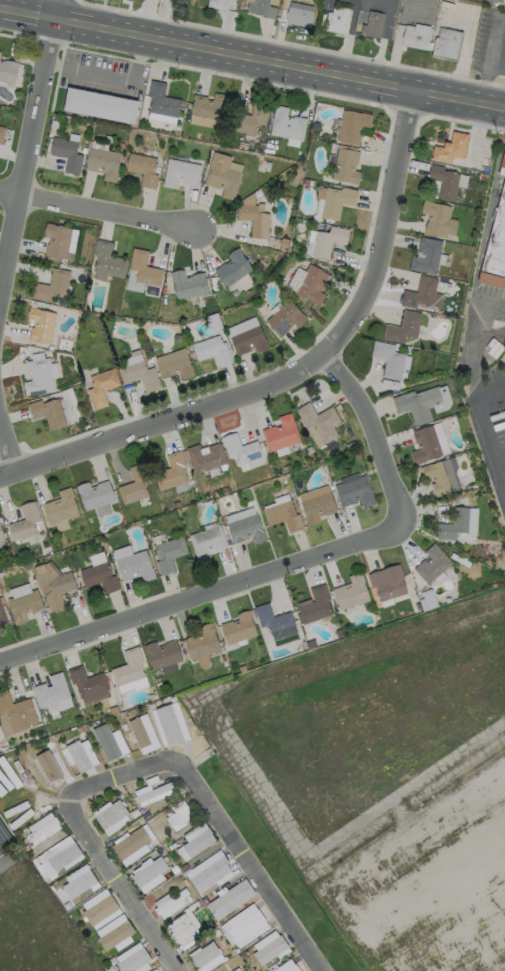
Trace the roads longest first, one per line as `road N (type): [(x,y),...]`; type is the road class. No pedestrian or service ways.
road 1 (residential): [(414,91),(365,294),(321,355),(258,389),(0,476)]
road 2 (residential): [(321,355),(367,415),(405,525),(0,661)]
road 3 (residential): [(320,970),(183,764),(172,759),(75,788),(68,803),(179,970)]
road 4 (secondary): [(504,109),(0,7)]
road 5 (residential): [(60,0),(0,273)]
road 6 (residential): [(193,230),(0,190)]

